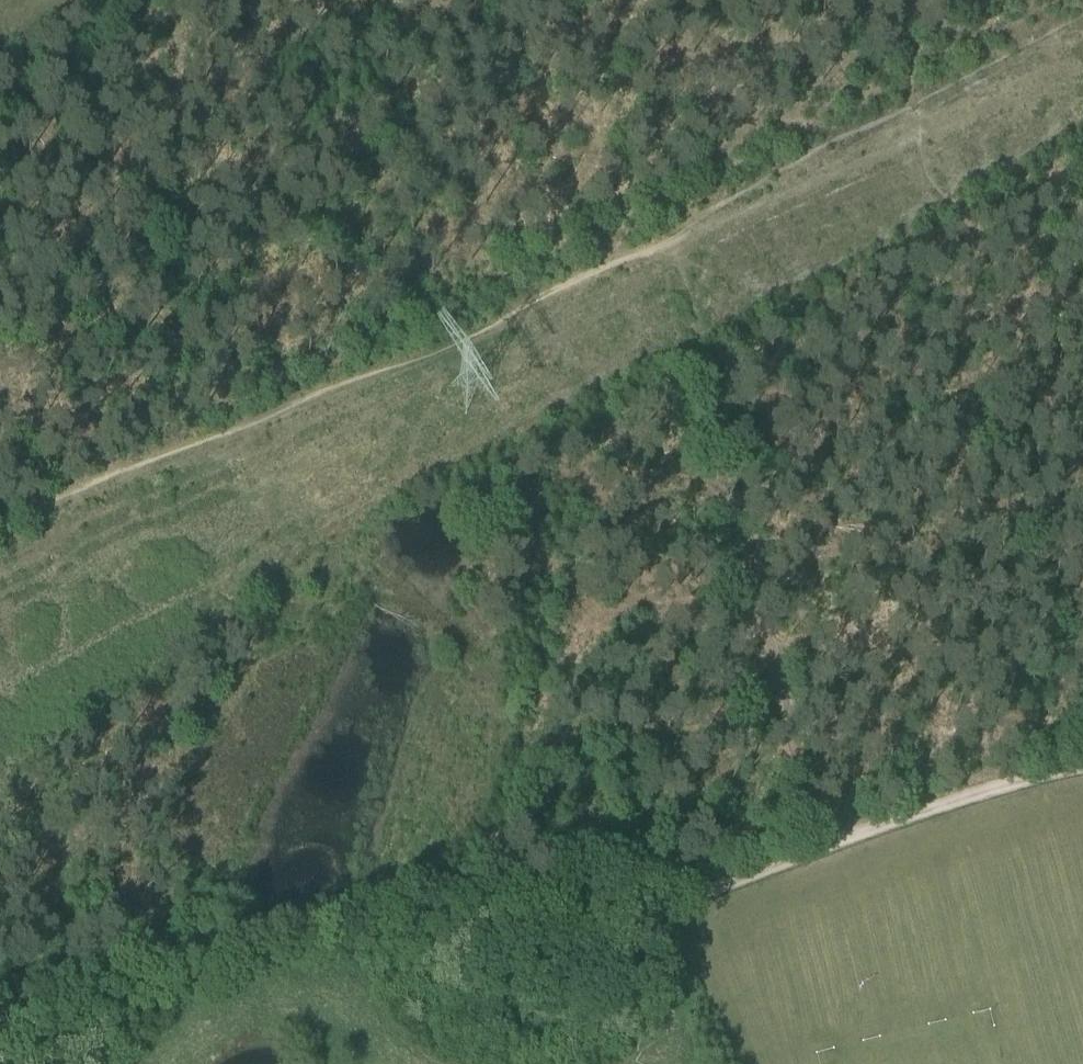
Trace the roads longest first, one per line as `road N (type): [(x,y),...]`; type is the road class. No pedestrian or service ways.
road 1 (track): [(1082,775),(988,797),(737,884),(575,910),(321,922),(0,1014)]

